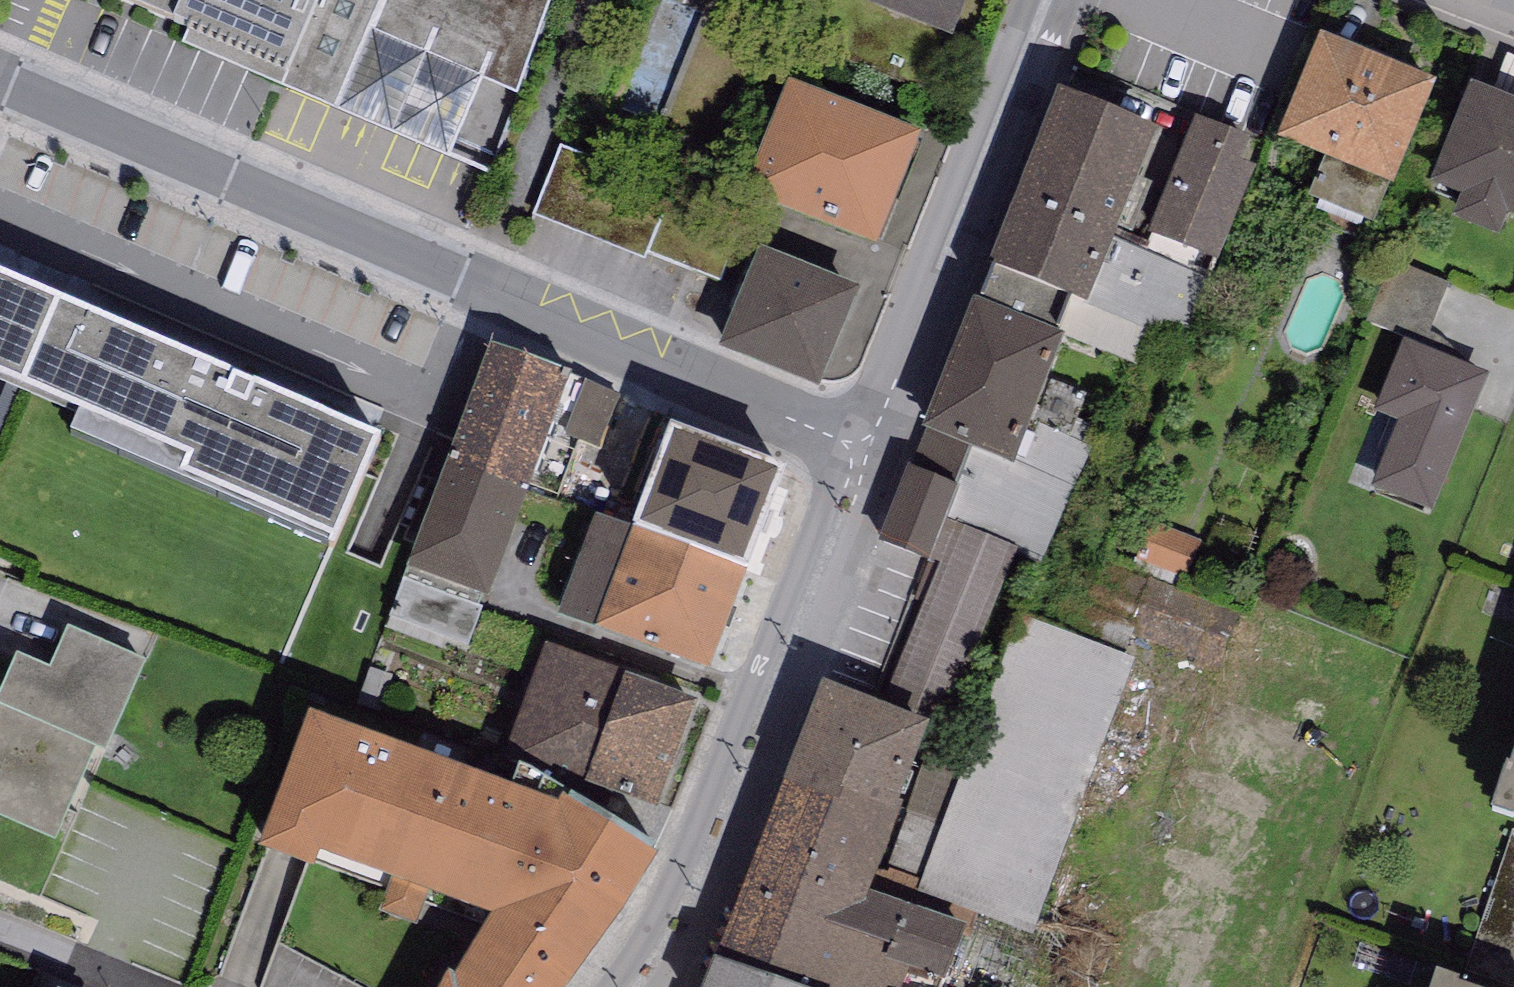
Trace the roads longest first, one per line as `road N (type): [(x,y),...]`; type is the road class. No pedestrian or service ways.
road 1 (unclassified): [(0,80),(853,452)]
road 2 (residential): [(853,452),(829,494),(679,885),(616,986)]
road 3 (residential): [(657,986),(708,895),(865,506),(853,452)]
road 4 (residential): [(853,452),(1037,0)]

